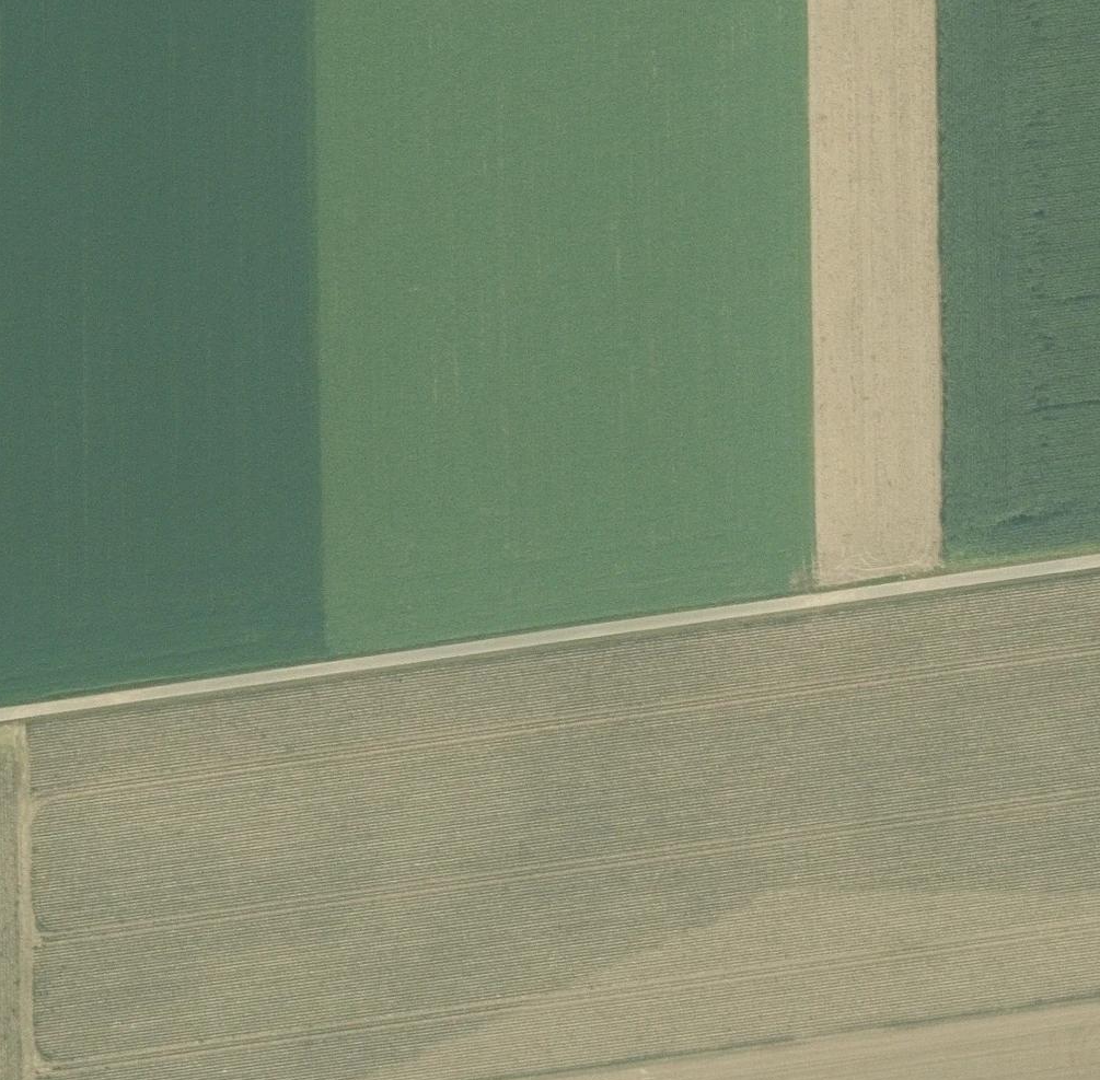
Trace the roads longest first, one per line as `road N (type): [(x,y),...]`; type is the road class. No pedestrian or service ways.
road 1 (track): [(0,716),(1099,561)]

